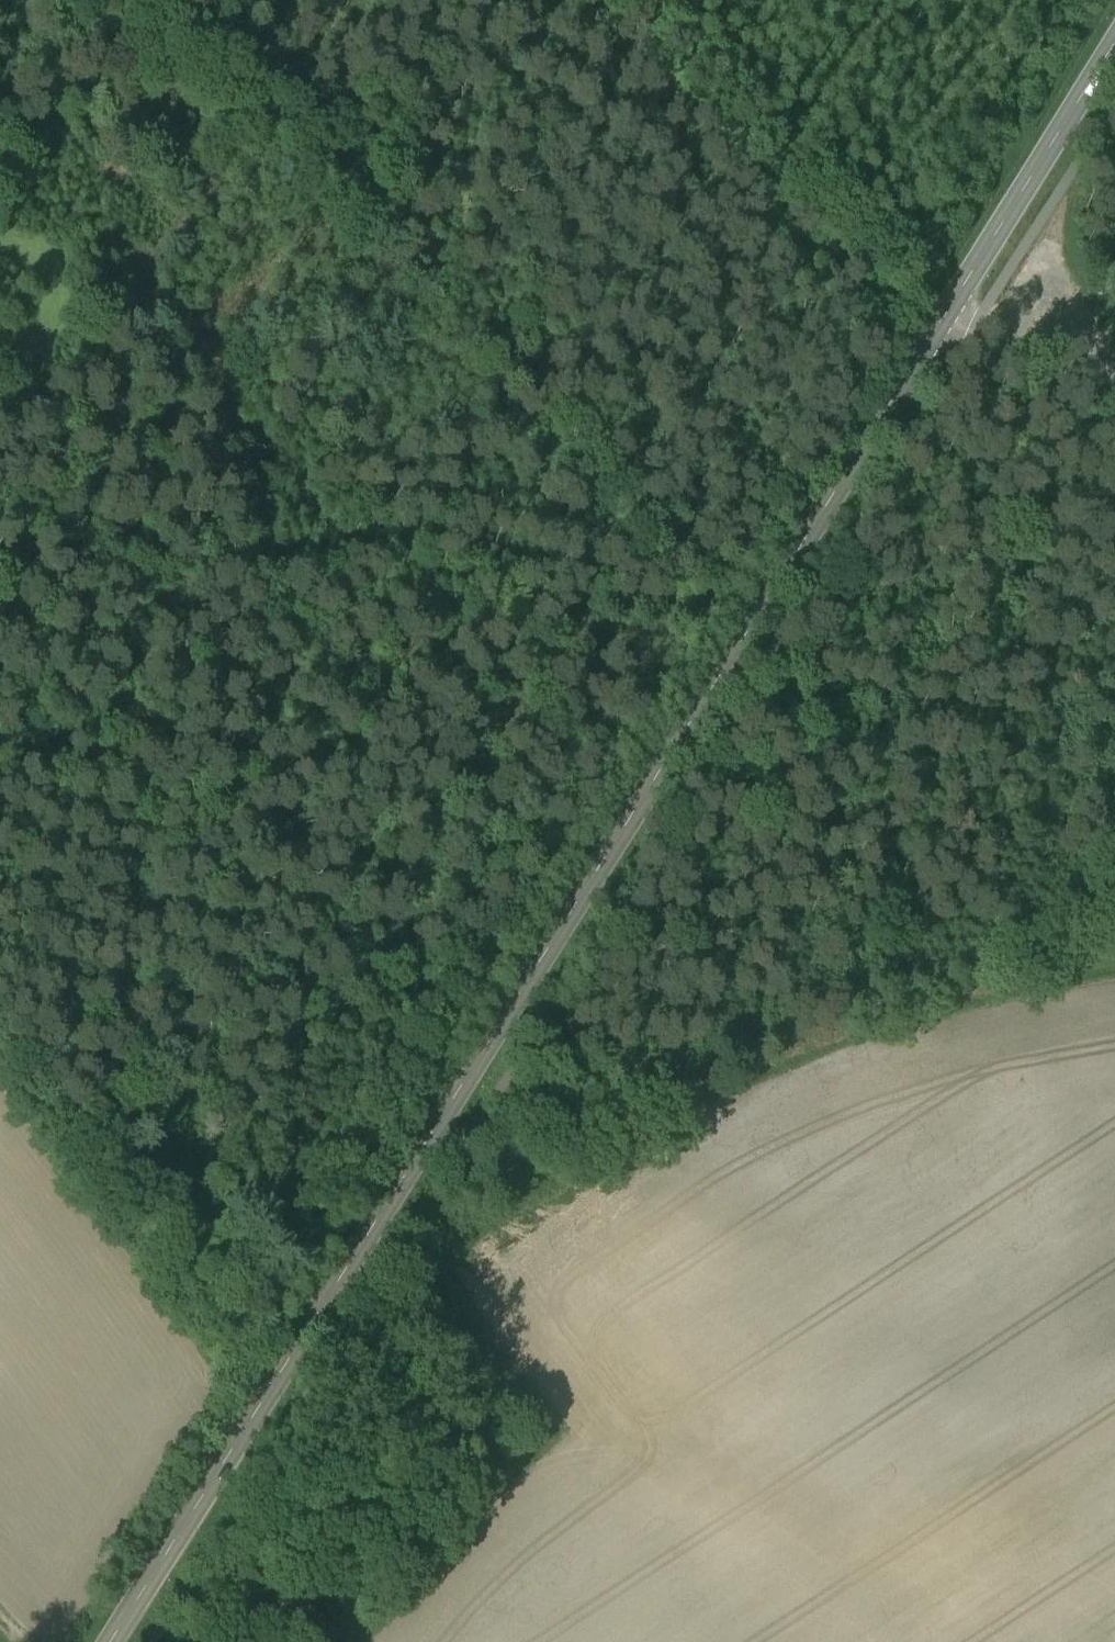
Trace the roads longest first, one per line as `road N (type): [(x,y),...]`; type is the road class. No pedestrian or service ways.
road 1 (tertiary): [(943,322),(112,1641)]
road 2 (tertiary): [(1114,45),(943,322)]
road 3 (unclassified): [(1114,393),(943,322)]

